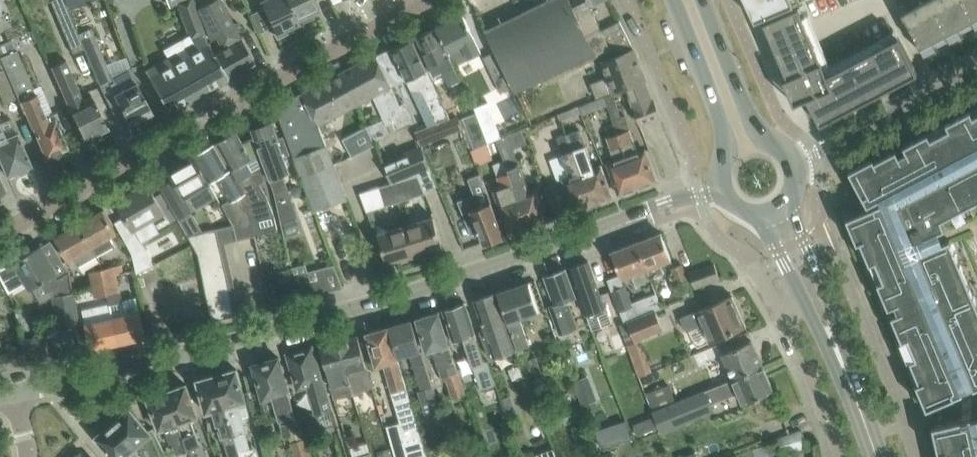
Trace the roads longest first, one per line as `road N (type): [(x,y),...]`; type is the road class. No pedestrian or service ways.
road 1 (tertiary): [(17,391),(325,317),(722,190)]
road 2 (tertiary): [(414,8),(0,236)]
road 3 (secondary): [(867,430),(790,203)]
road 4 (residential): [(795,162),(976,68)]
road 5 (secondary): [(673,0),(728,143),(722,190)]
road 6 (residential): [(795,279),(780,314),(832,420),(841,456)]
road 7 (secondary): [(795,162),(755,132),(704,0)]
road 8 (secondary): [(795,279),(867,430)]

